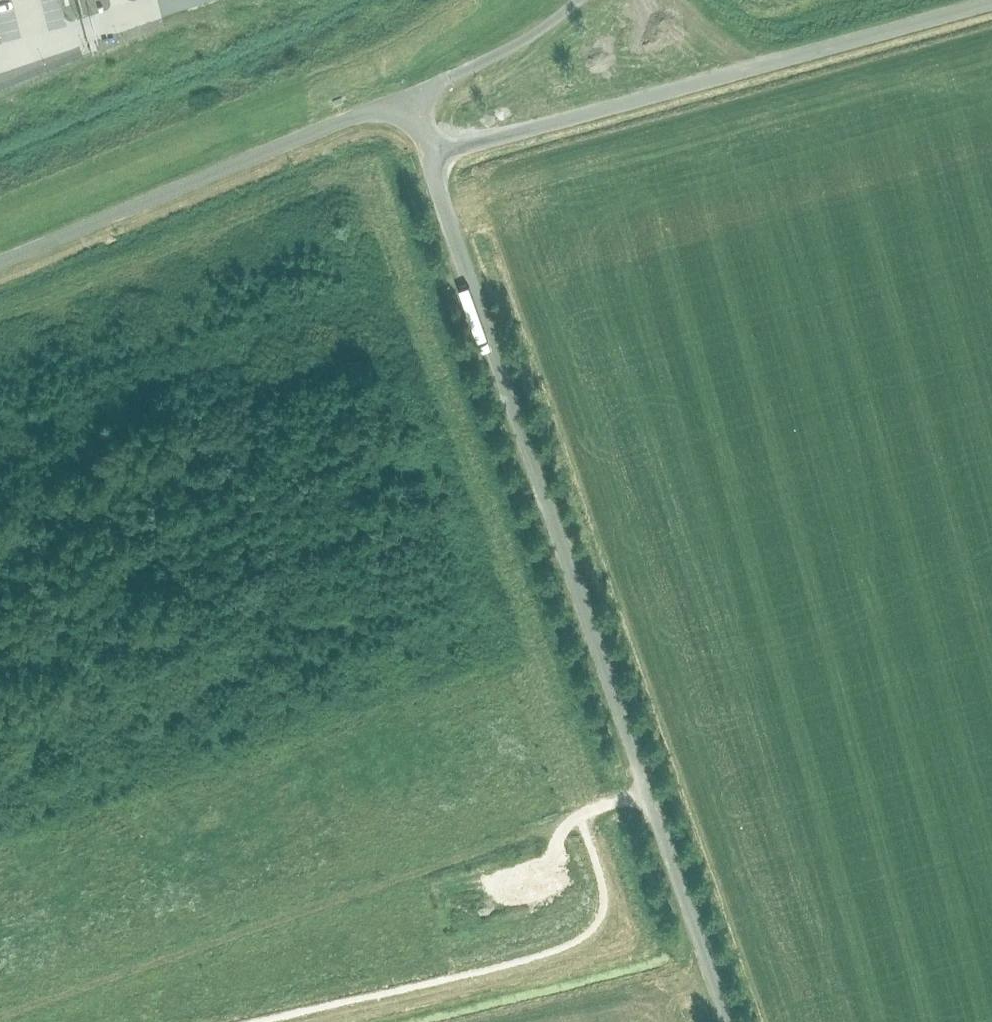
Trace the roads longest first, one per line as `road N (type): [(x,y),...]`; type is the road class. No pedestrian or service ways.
road 1 (unclassified): [(727,1021),(430,155)]
road 2 (unclassified): [(430,155),(991,1)]
road 3 (unclassified): [(0,275),(404,111)]

